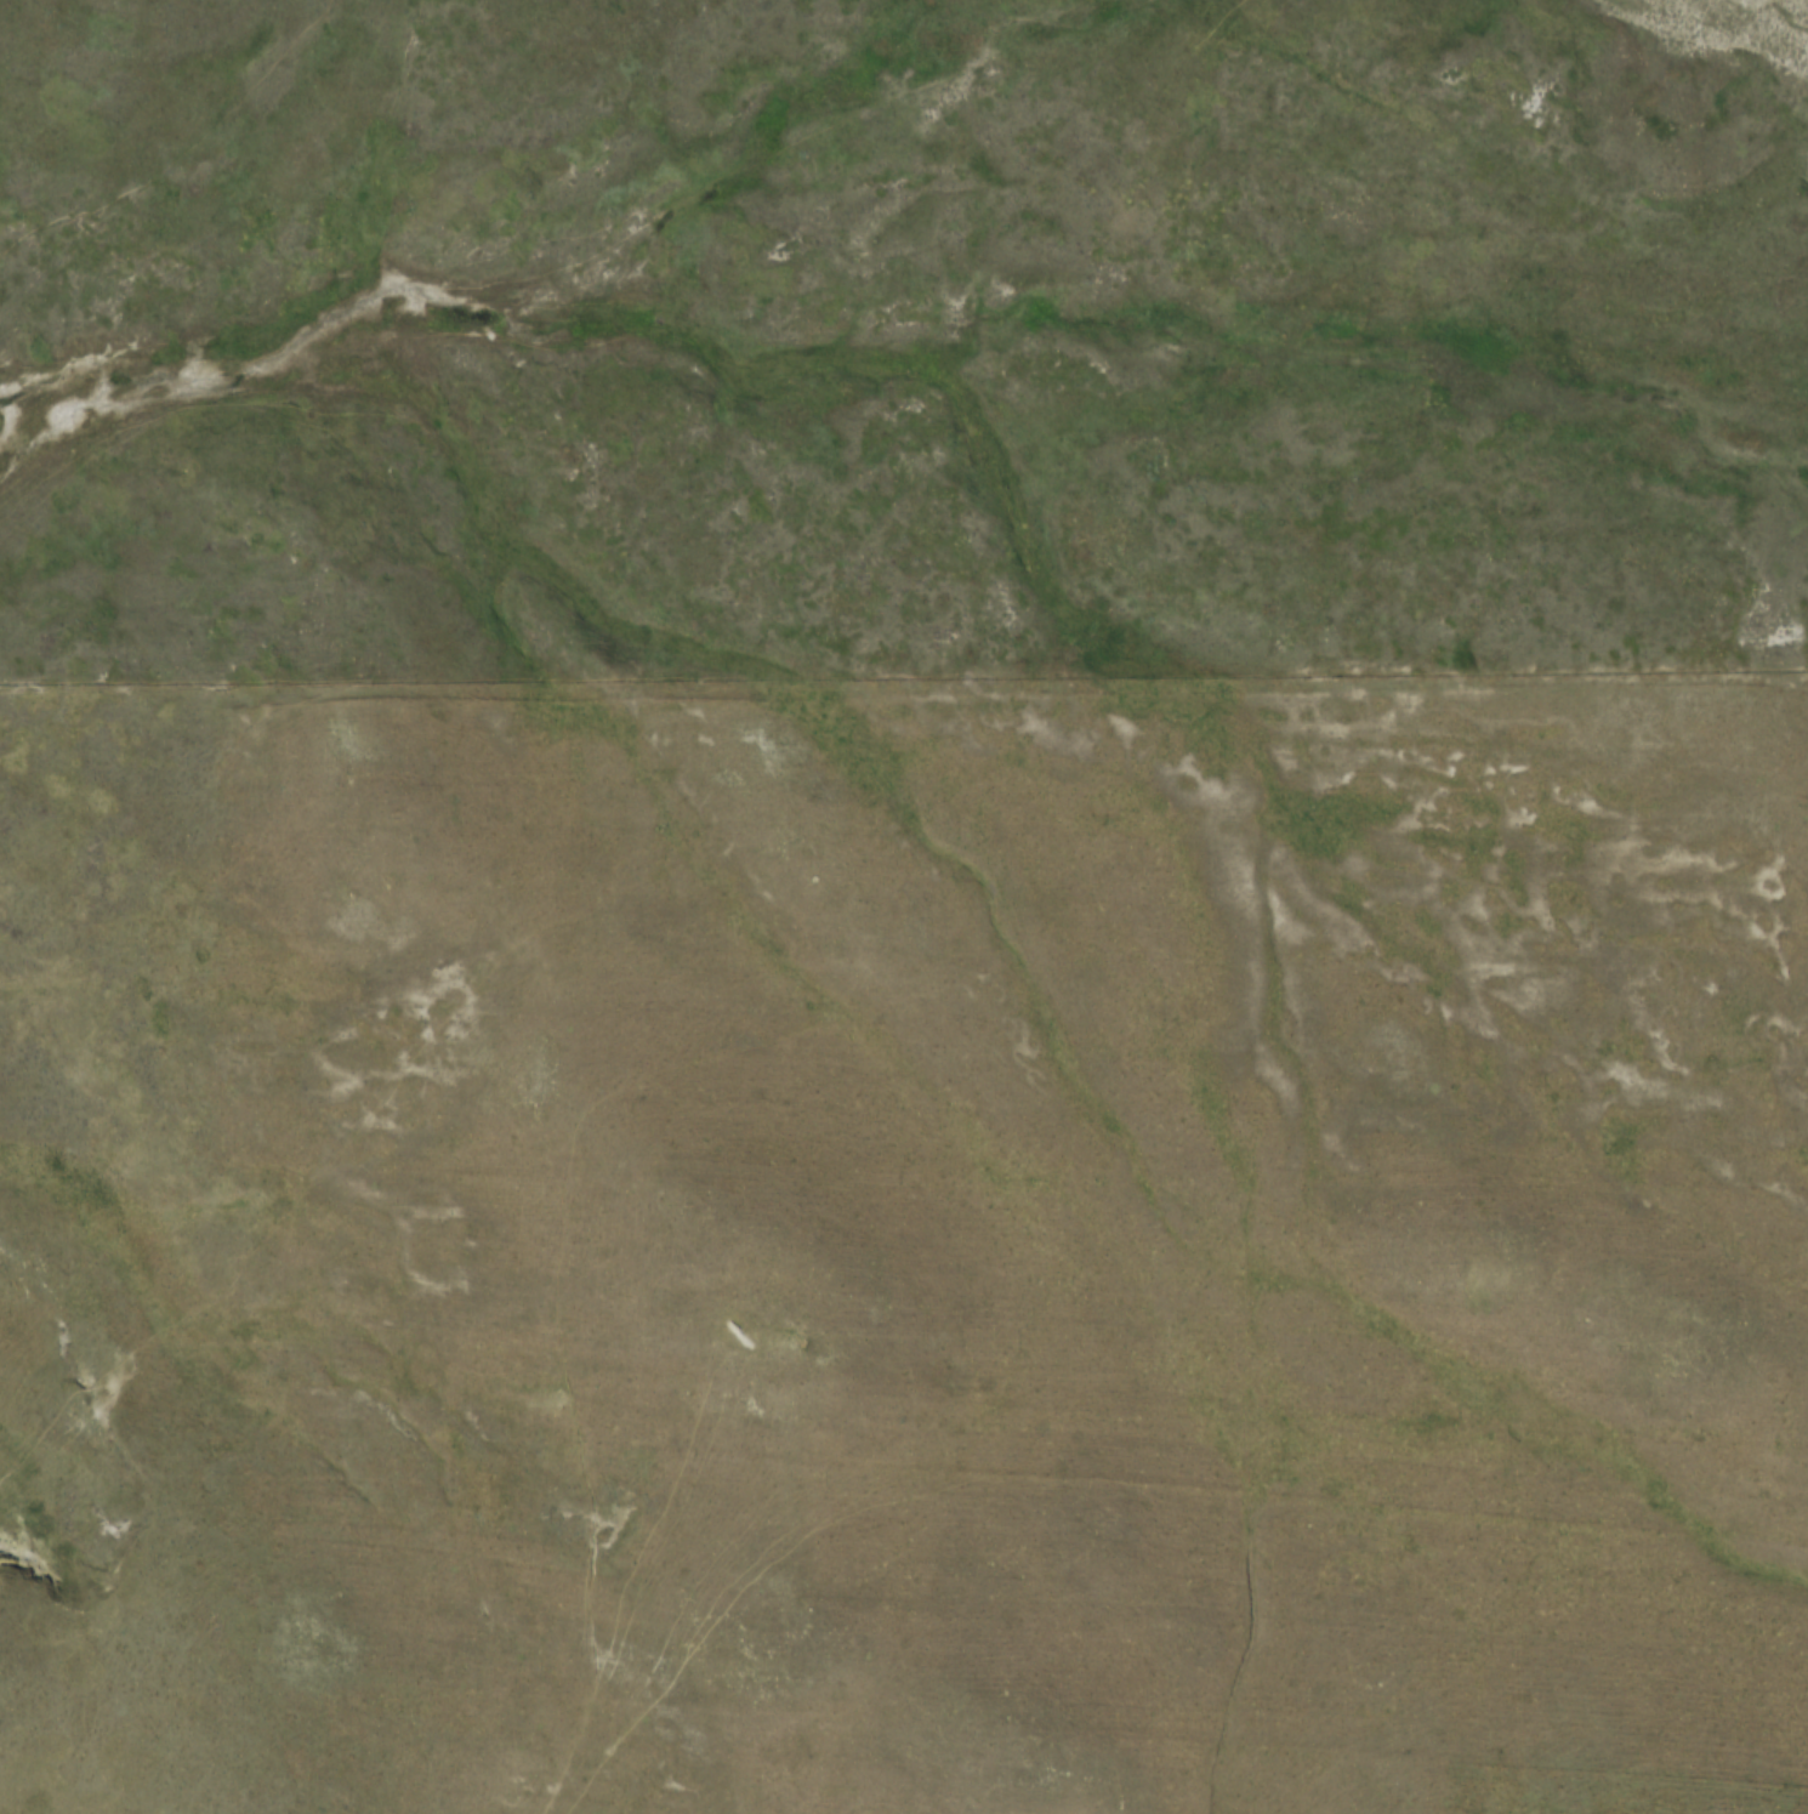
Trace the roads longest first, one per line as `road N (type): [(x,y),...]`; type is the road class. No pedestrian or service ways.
road 1 (track): [(1283,1813),(1446,1650),(1540,1608),(1740,1531),(1807,1593)]

